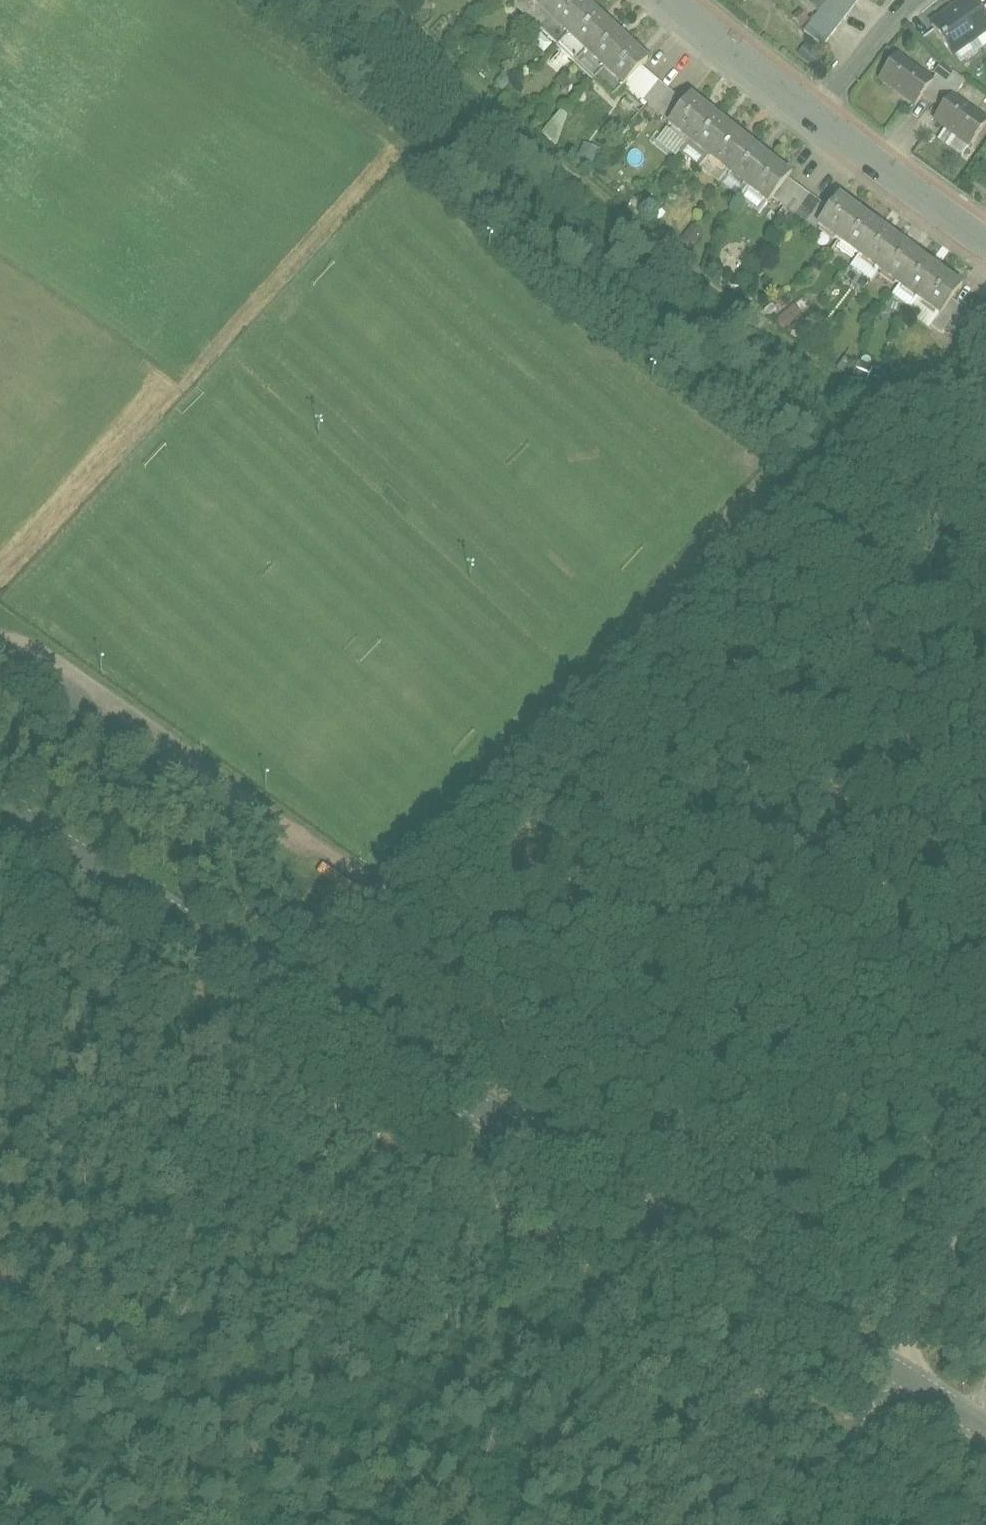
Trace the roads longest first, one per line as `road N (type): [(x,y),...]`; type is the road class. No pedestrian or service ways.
road 1 (unclassified): [(0,796),(985,1429)]
road 2 (residential): [(821,114),(985,235)]
road 3 (residential): [(682,0),(821,114)]
road 4 (residential): [(821,114),(913,0)]

